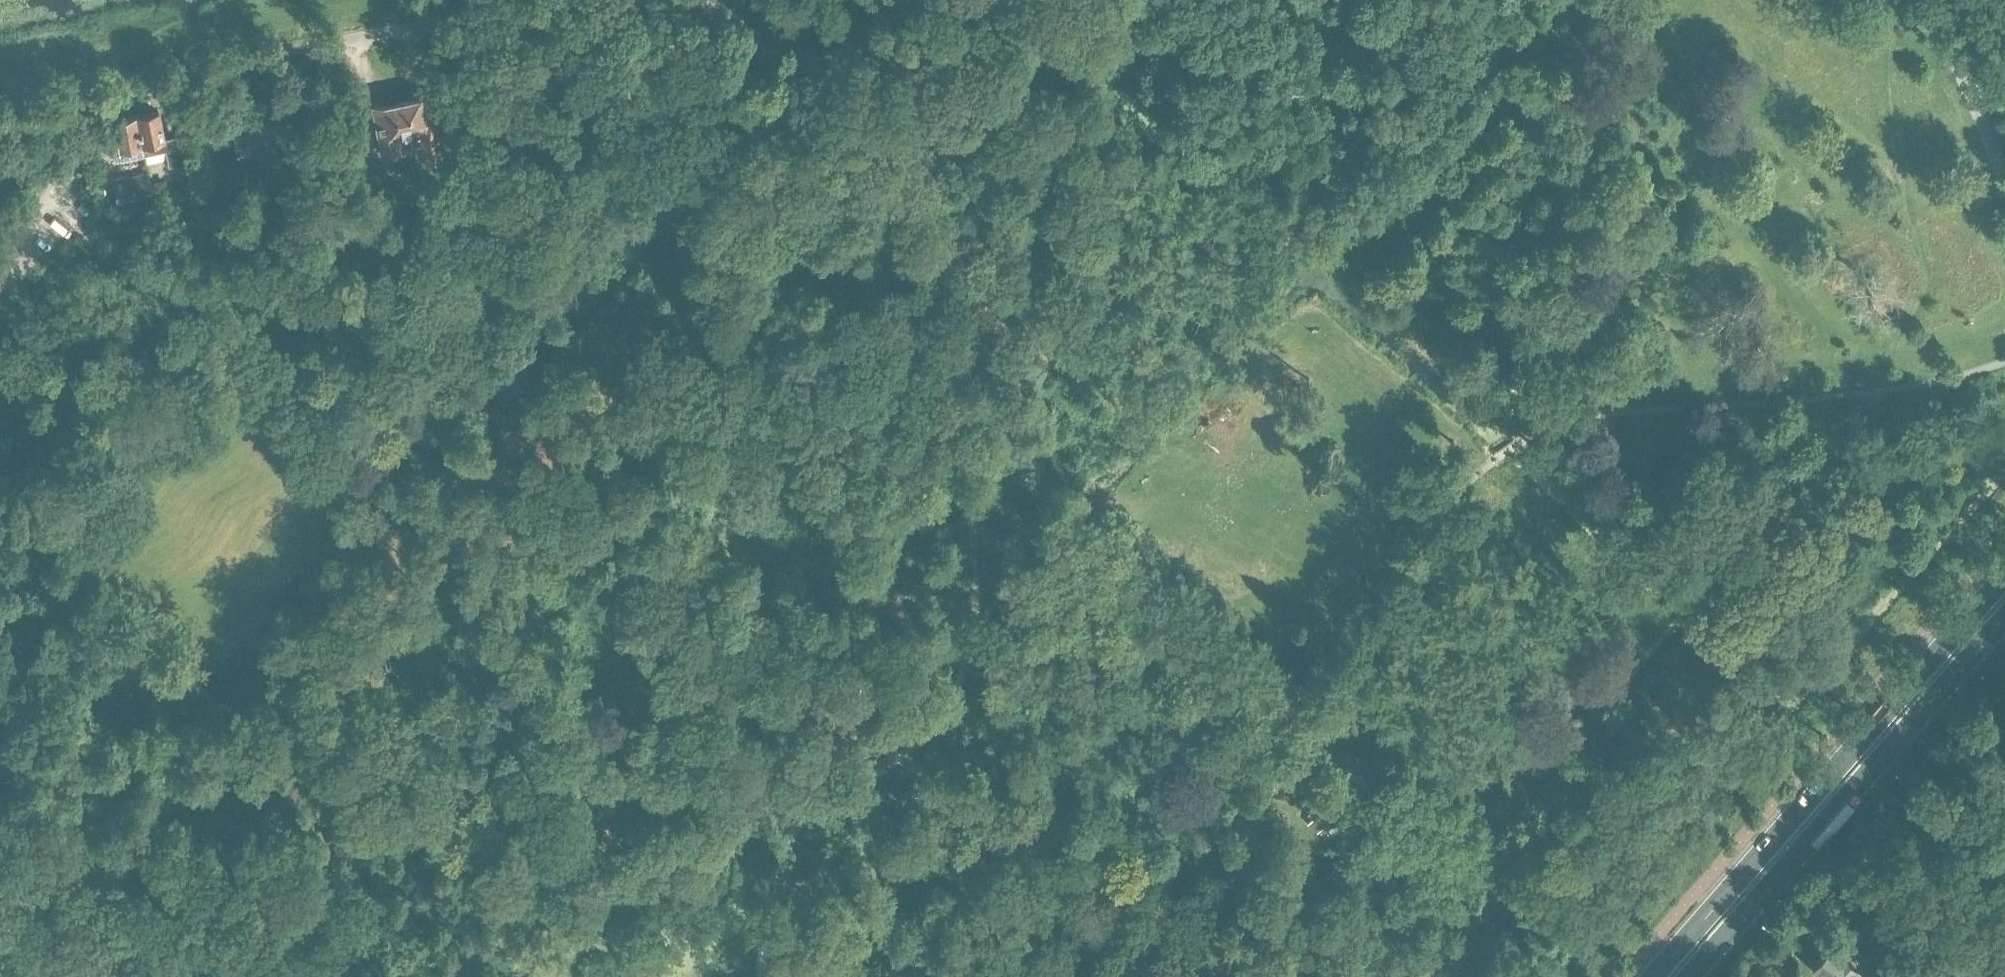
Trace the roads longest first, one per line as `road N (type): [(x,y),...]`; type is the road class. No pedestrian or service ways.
road 1 (primary): [(2004,576),(1652,976)]
road 2 (primary): [(1687,976),(2004,615)]
road 3 (unclassified): [(0,108),(79,101),(358,38)]
road 4 (track): [(1997,976),(1886,857)]
road 5 (unclassified): [(419,27),(569,0)]
road 6 (unclassified): [(358,38),(362,65),(374,80),(393,83),(413,78),(422,66),(419,27)]

